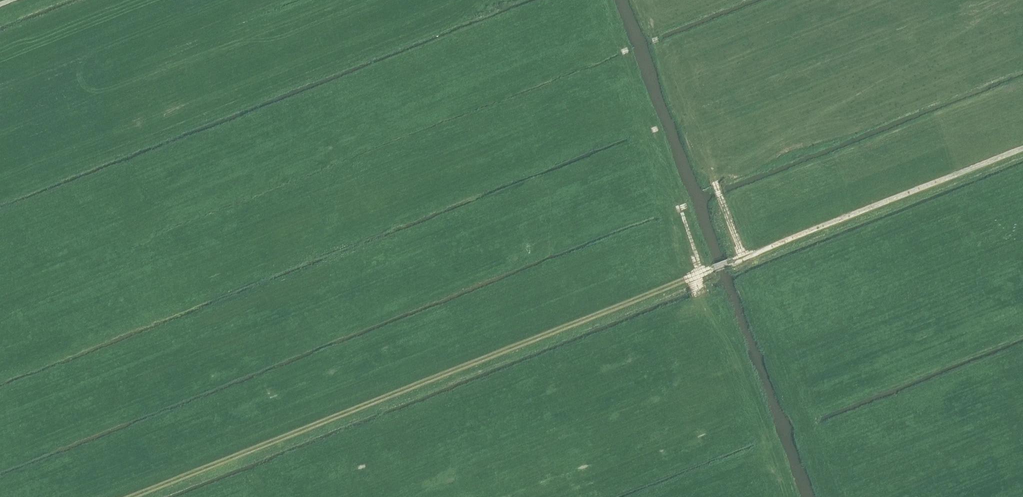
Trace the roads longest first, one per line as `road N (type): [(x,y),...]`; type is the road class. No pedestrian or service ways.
road 1 (track): [(130,496),(746,259),(716,183)]
road 2 (track): [(746,259),(1022,150)]

